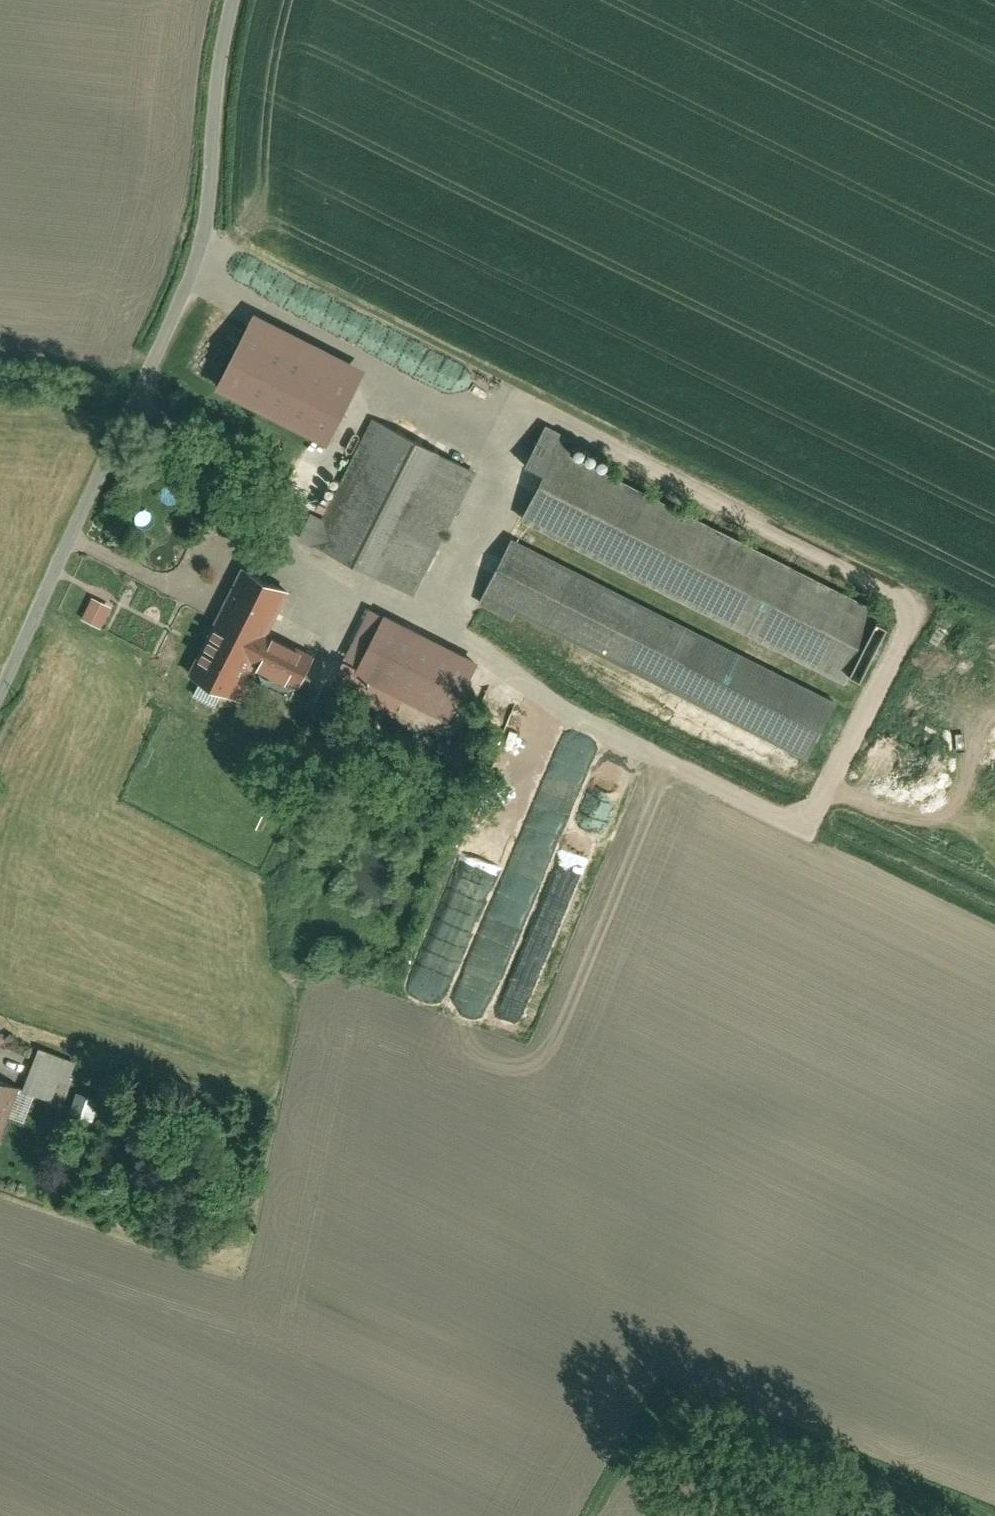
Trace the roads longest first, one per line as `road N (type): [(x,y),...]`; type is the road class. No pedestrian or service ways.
road 1 (residential): [(0,687),(186,287),(204,225),(213,96),(231,0)]

